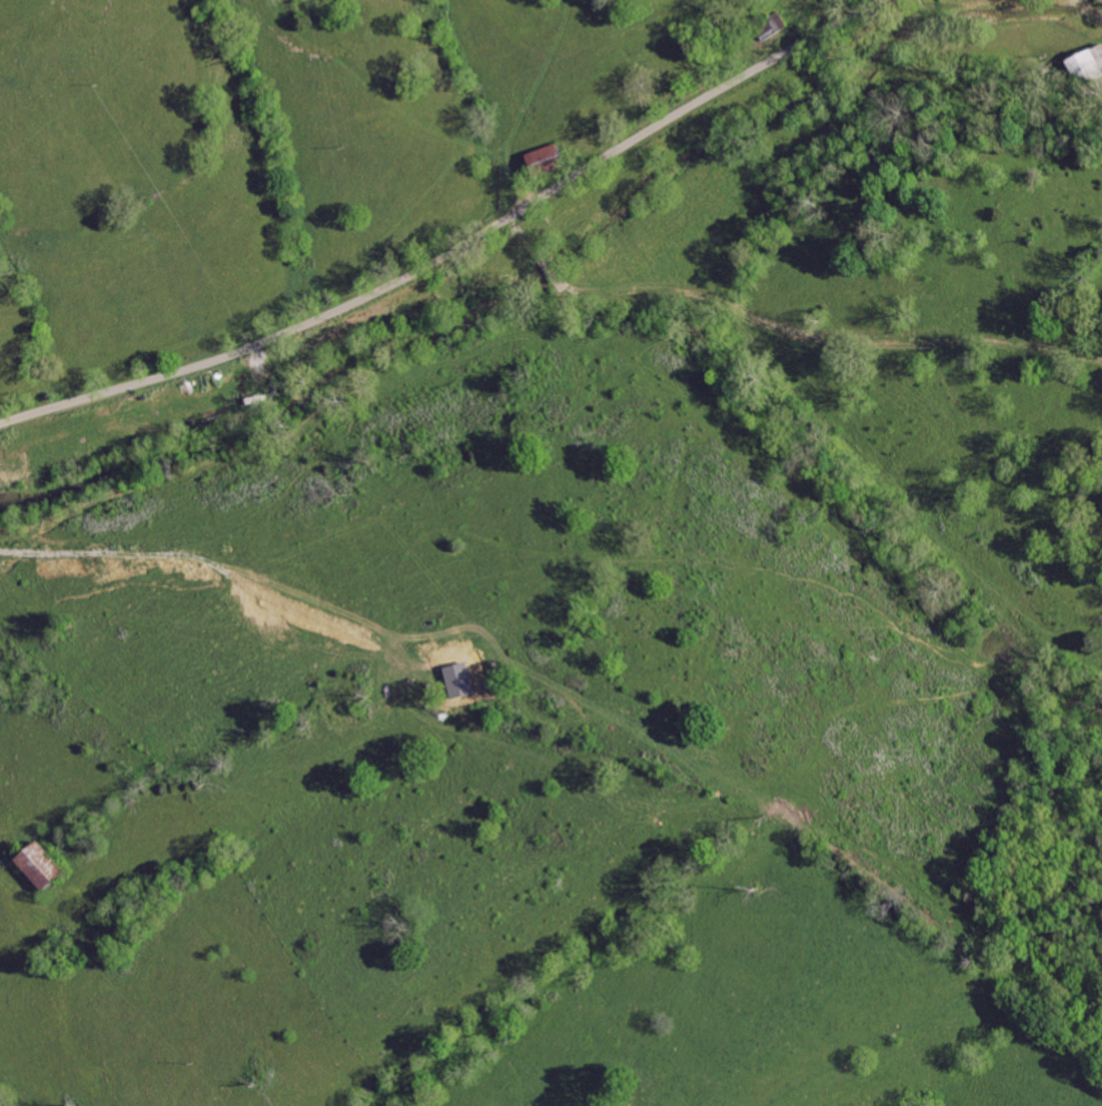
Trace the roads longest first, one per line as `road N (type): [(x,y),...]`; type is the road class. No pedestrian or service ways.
road 1 (residential): [(0,422),(224,358),(349,304),(875,0)]
road 2 (track): [(514,212),(538,268),(588,292),(684,296),(864,340),(964,329),(1101,355)]

